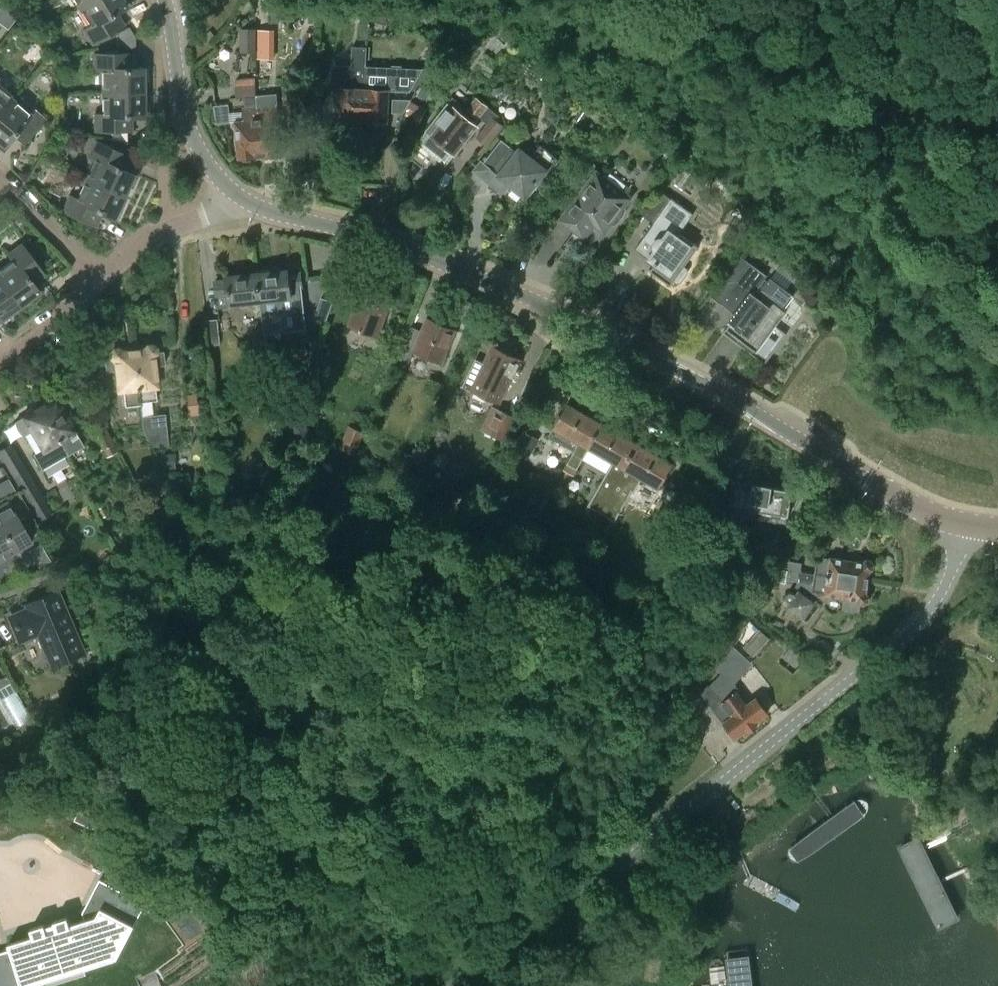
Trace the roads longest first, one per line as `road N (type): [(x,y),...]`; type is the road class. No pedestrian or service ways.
road 1 (tertiary): [(963,524),(918,508),(714,388),(544,304),(232,193)]
road 2 (unclassified): [(457,985),(903,636),(945,585),(963,524)]
road 3 (tertiary): [(232,193),(209,168),(183,110),(165,0)]
road 4 (residential): [(101,280),(153,235),(204,216),(232,193)]
road 5 (residential): [(101,280),(0,183)]
road 6 (residential): [(0,360),(101,280)]

